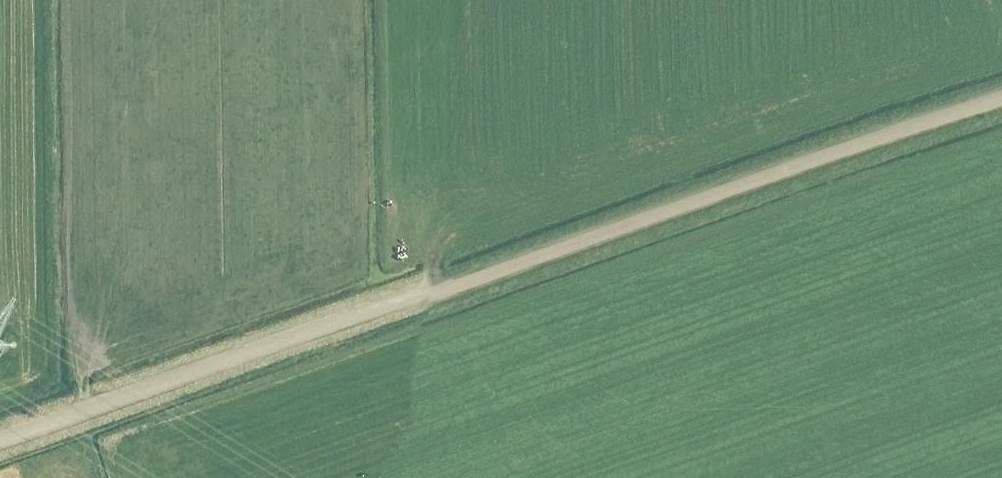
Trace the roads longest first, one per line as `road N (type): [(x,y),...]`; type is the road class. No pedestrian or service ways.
road 1 (unclassified): [(0,440),(1001,89)]

